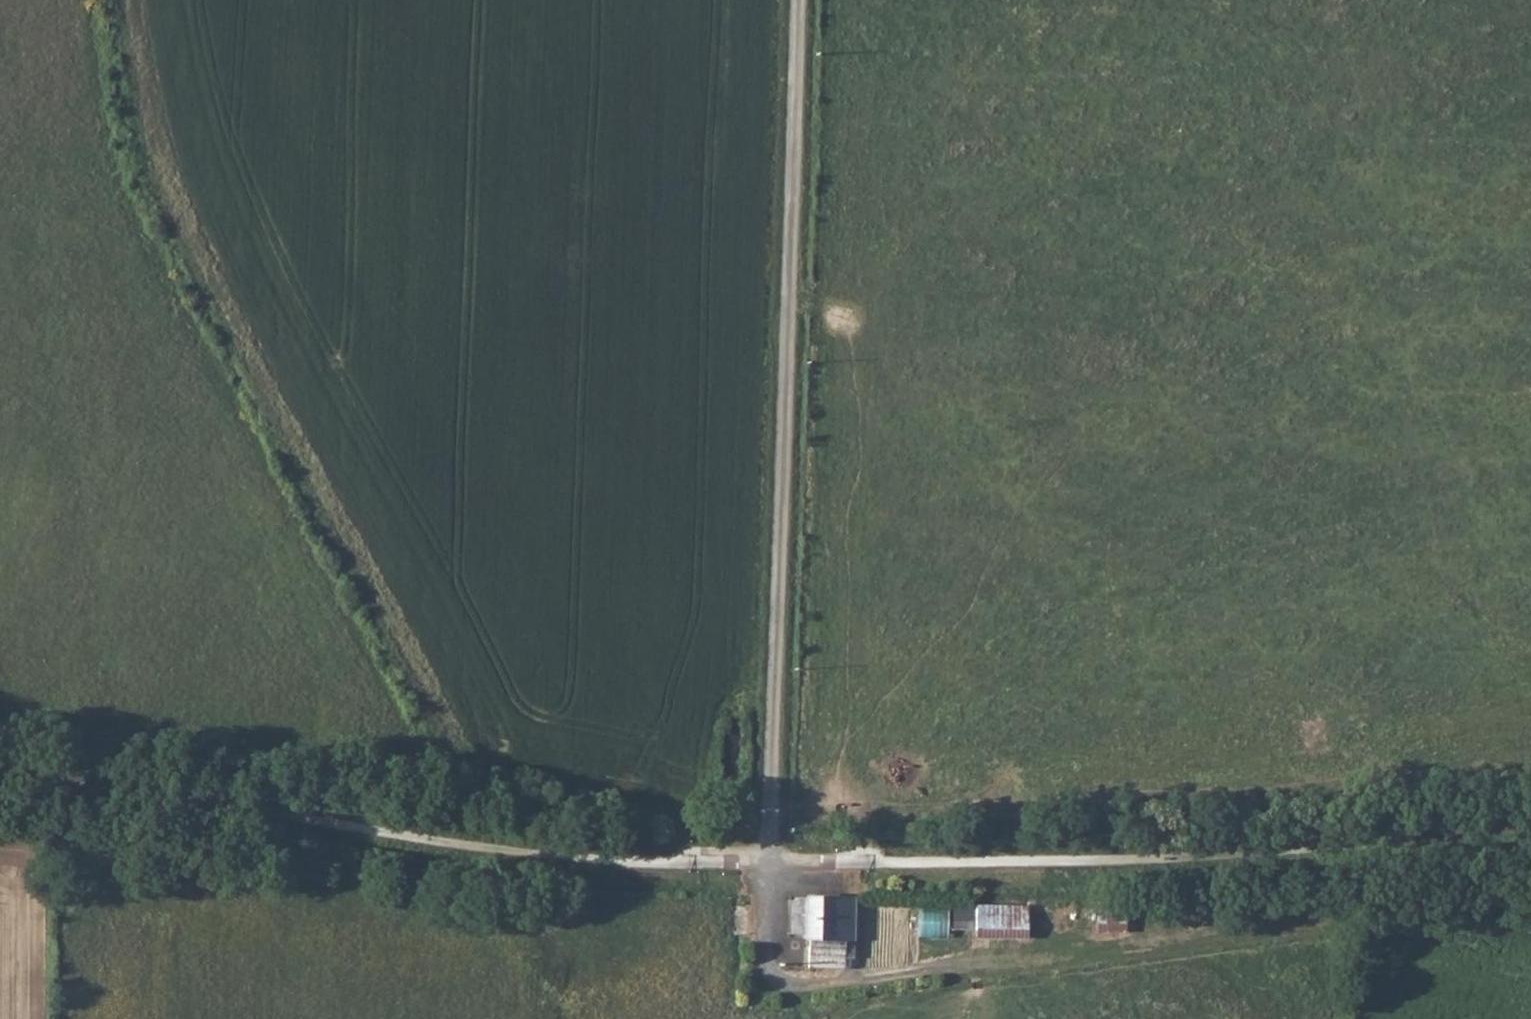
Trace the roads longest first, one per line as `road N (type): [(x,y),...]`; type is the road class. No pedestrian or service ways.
road 1 (unclassified): [(797,0),(768,987)]

